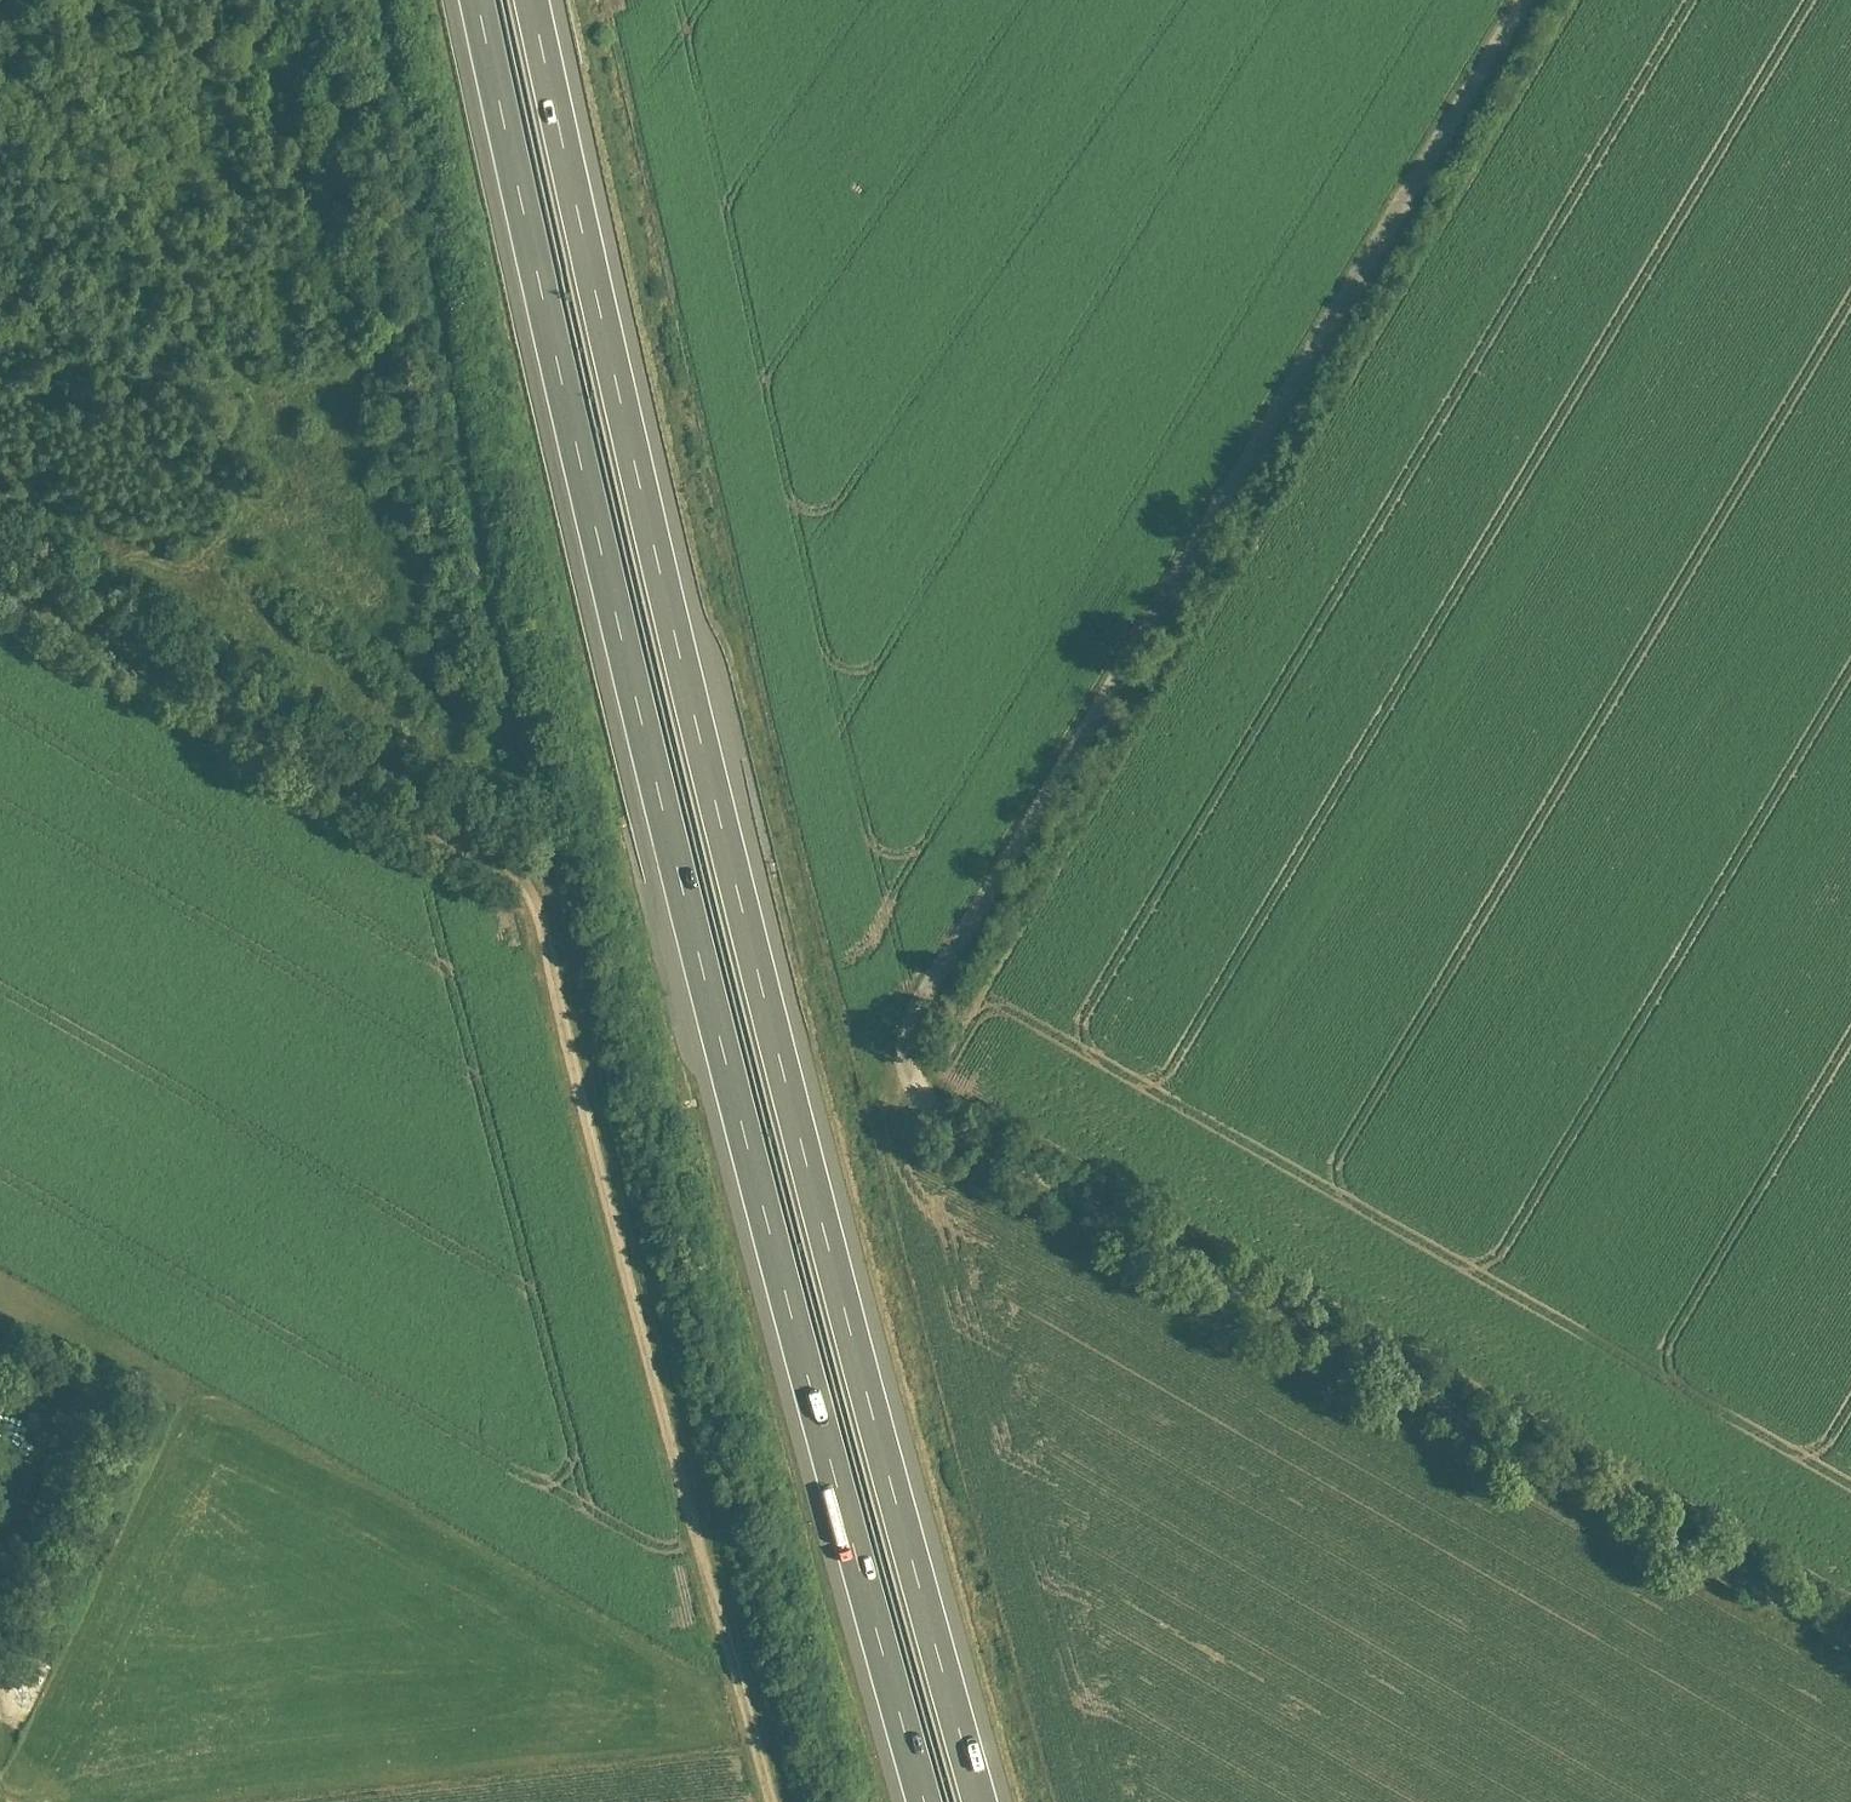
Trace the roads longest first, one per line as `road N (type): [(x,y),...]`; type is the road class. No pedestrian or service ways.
road 1 (track): [(1850,1611),(905,1065),(900,1015),(1524,0)]
road 2 (motorway): [(984,1801),(870,1404),(707,769),(532,0)]
road 3 (motorway): [(478,0),(707,986),(927,1801)]
road 4 (track): [(771,1801),(653,1376),(536,901),(518,868),(460,811),(0,560)]

